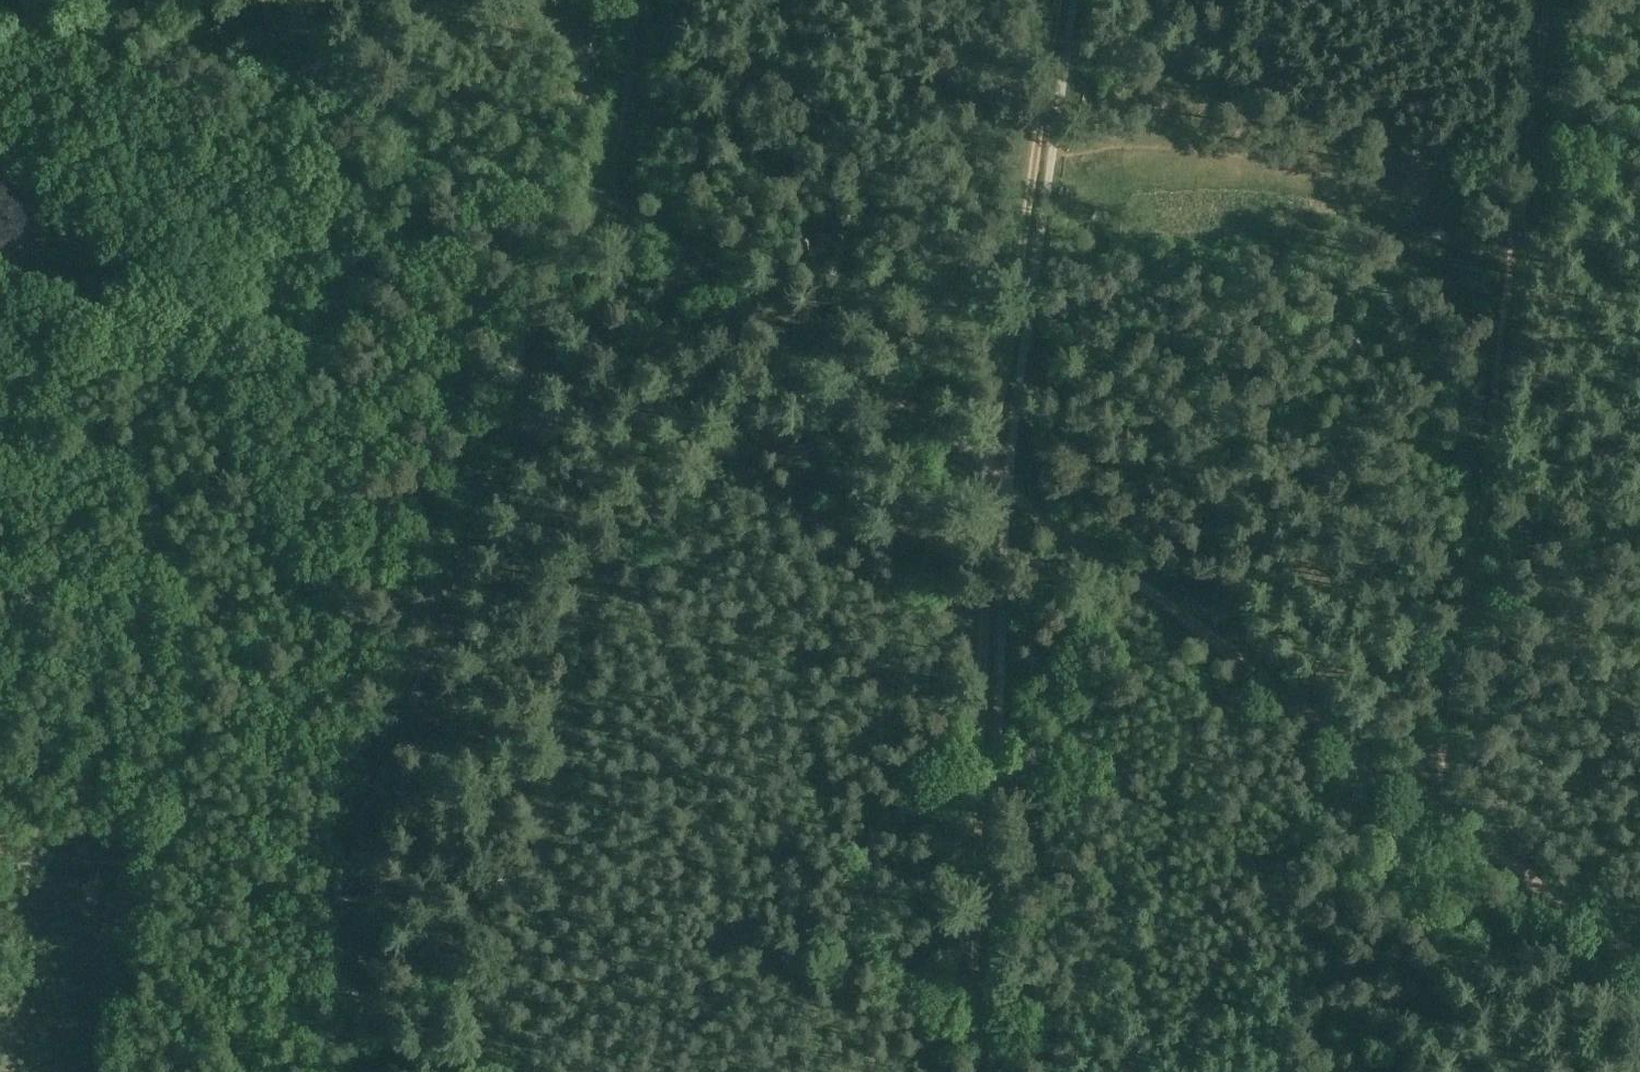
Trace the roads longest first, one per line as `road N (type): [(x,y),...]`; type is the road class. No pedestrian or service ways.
road 1 (track): [(623,0),(592,187),(357,837),(354,1071)]
road 2 (track): [(1547,0),(1433,807)]
road 3 (track): [(1008,482),(1639,959)]
road 4 (track): [(992,465),(963,1071)]
road 5 (track): [(1058,0),(992,465)]

